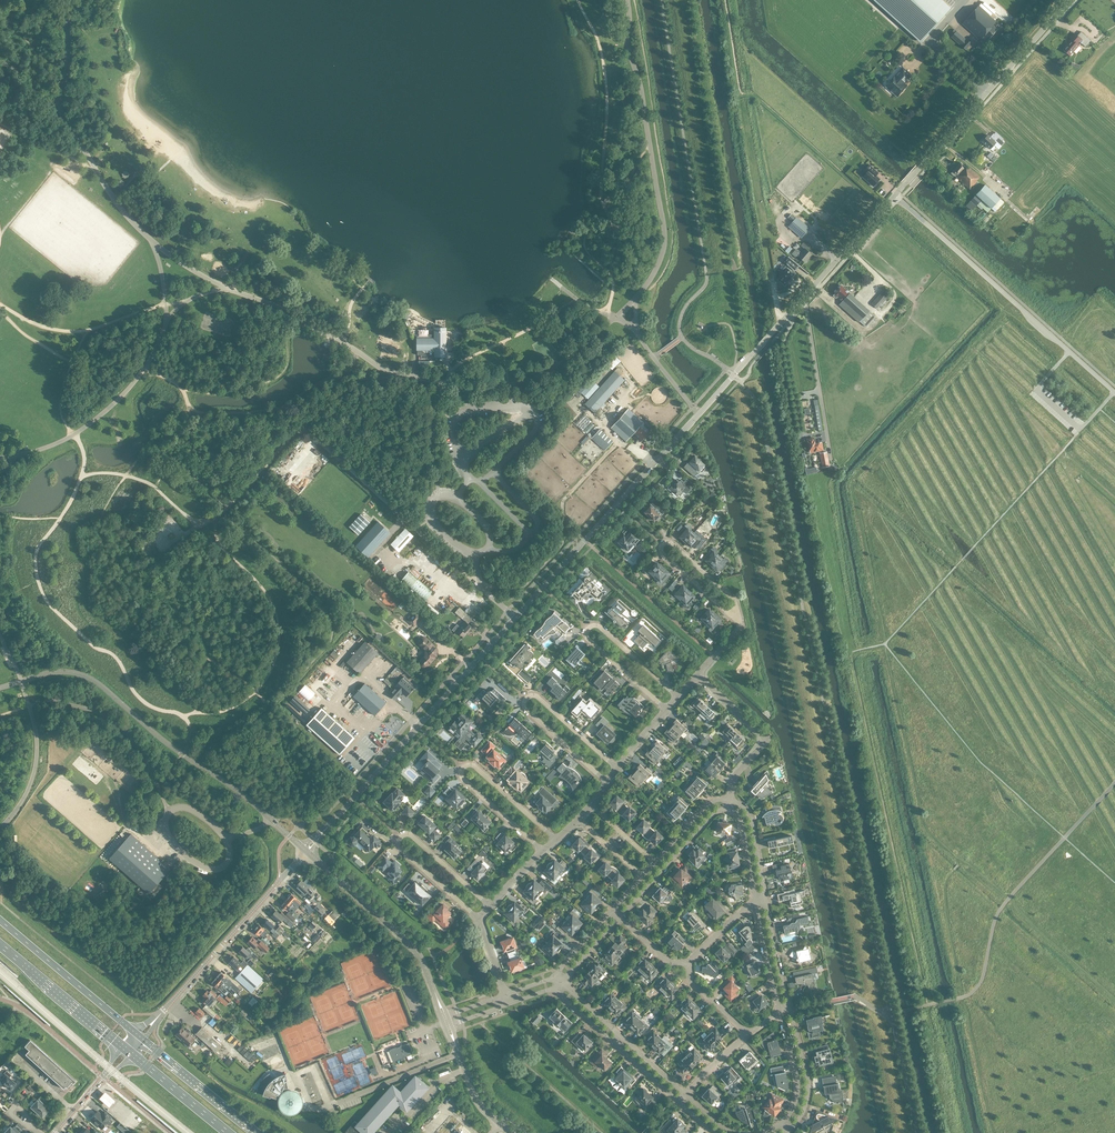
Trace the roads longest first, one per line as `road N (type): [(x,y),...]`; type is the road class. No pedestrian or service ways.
road 1 (tertiary): [(329,825),(894,197)]
road 2 (unclassified): [(306,851),(95,680),(63,672),(0,688)]
road 3 (unclassified): [(1114,392),(894,197)]
road 4 (track): [(726,0),(741,93),(754,94),(887,213)]
road 5 (track): [(404,519),(302,430),(223,513),(196,526)]
road 6 (tertiary): [(894,197),(1070,0)]
road 7 (residential): [(556,839),(476,766),(464,768),(464,779),(543,850)]
road 8 (residential): [(617,768),(541,699),(527,699),(527,710),(607,782)]
road 9 (residential): [(678,696),(601,628),(588,630),(589,640),(666,710)]
road 10 (residential): [(490,905),(413,837),(402,837),(401,848),(478,918)]
road 11 (track): [(619,442),(564,500),(561,546),(525,586),(481,584)]
road 12 (unclassified): [(160,1015),(306,851)]
road 13 (tertiary): [(436,994),(411,945),(306,851)]
road 14 (trunk): [(135,1033),(0,920)]
road 15 (residential): [(731,800),(764,735),(699,675)]
road 16 (trunk): [(0,945),(123,1047)]
road 17 (residential): [(619,917),(712,814),(729,809)]
road 18 (trunk): [(258,1132),(145,1041)]
road 19 (residential): [(789,1130),(808,1086),(790,1009)]
road 20 (trunk): [(133,1055),(230,1132)]
road 21 (residential): [(741,625),(736,601),(672,544),(662,553)]

